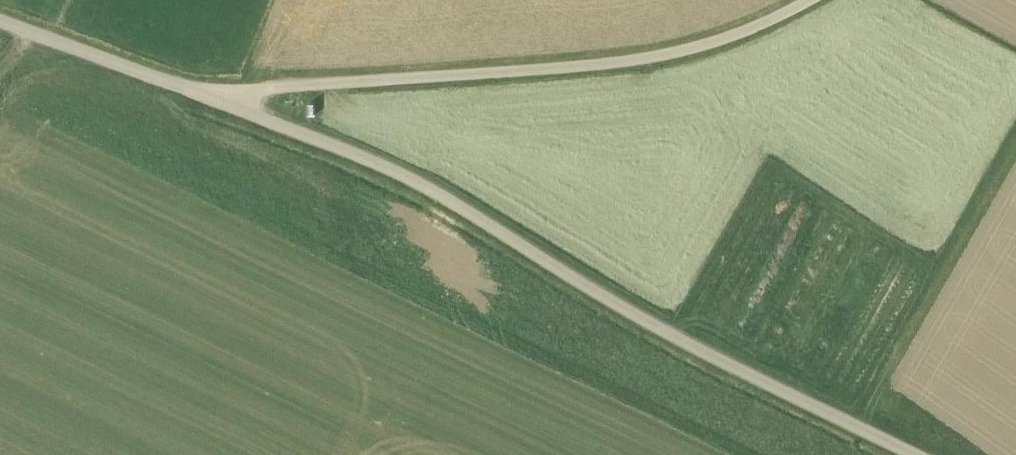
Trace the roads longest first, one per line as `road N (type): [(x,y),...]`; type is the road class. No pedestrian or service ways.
road 1 (unclassified): [(916,454),(690,344),(419,182),(199,92)]
road 2 (unclassified): [(199,92),(624,62),(708,43),(807,0)]
road 3 (unclassified): [(199,92),(0,18)]

